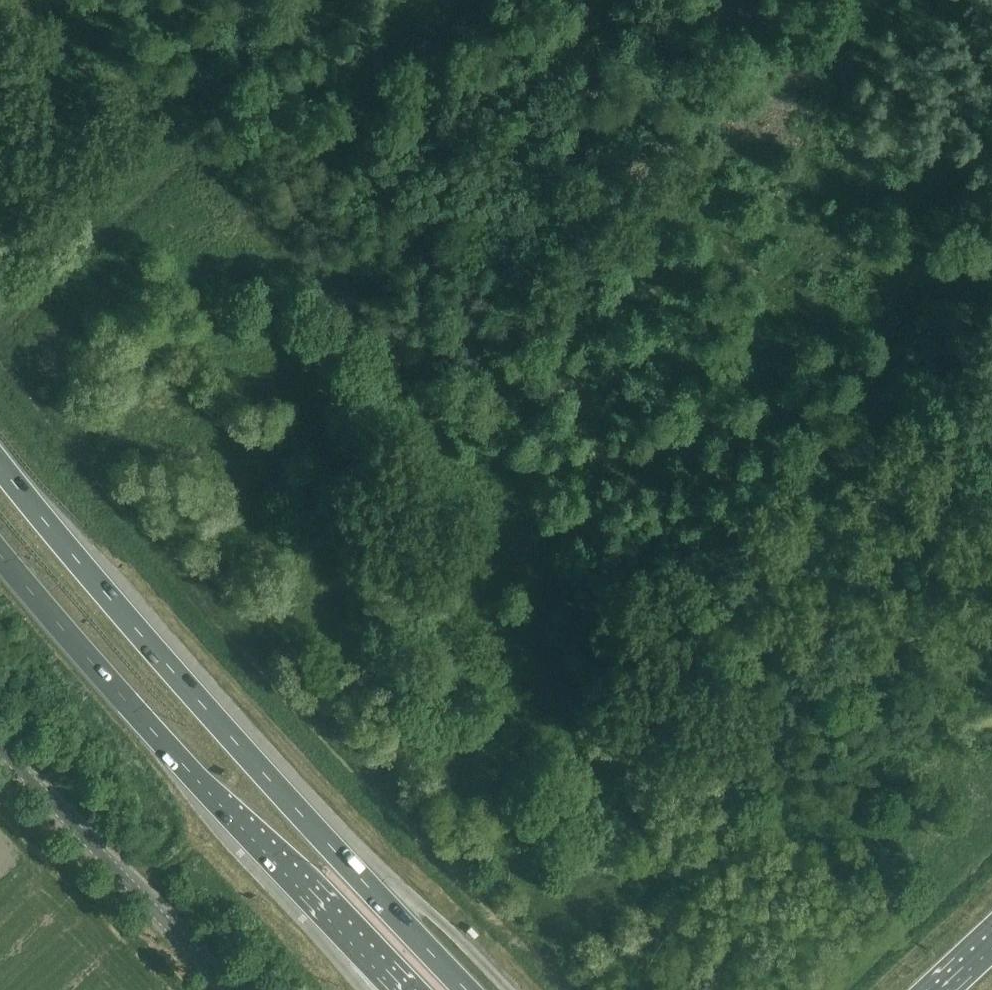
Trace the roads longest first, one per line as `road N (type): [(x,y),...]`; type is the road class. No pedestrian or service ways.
road 1 (trunk): [(467,989),(316,831),(0,463)]
road 2 (trunk): [(0,554),(217,802),(401,989)]
road 3 (unclassified): [(224,989),(0,748)]

